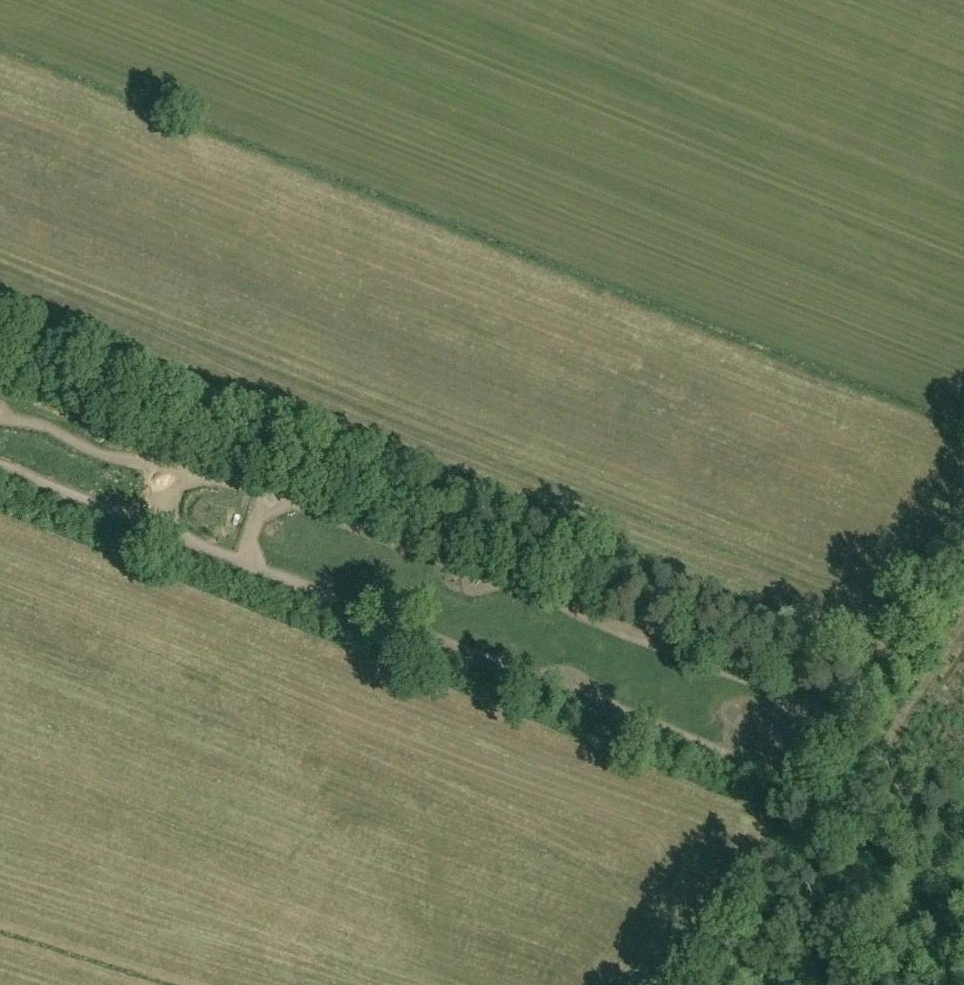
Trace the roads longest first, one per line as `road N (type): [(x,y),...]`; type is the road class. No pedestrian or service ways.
road 1 (track): [(735,984),(963,630)]

